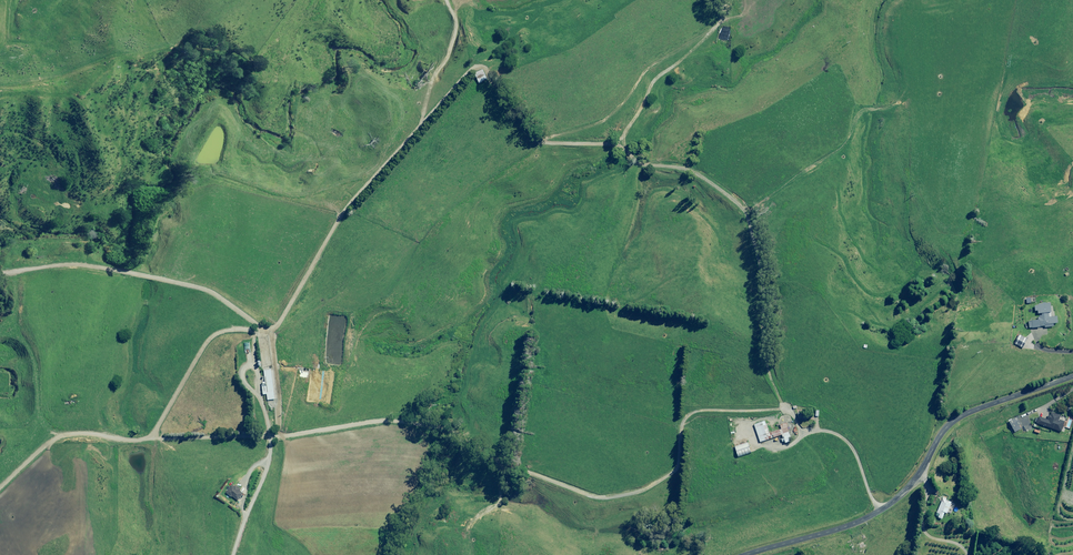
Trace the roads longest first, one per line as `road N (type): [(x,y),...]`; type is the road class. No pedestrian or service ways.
road 1 (track): [(273,329),(346,210),(480,66),(535,139),(616,141),(649,164),(675,163),(749,198),(777,408)]
road 2 (track): [(777,408),(687,412),(678,477),(604,498),(410,415),(272,436)]
road 3 (residential): [(760,554),(883,515),(949,426),(1072,379)]
road 4 (track): [(0,270),(57,256),(206,285),(273,329)]
road 5 (track): [(272,436),(59,437),(0,484)]
road 6 (track): [(883,515),(855,446),(777,408)]
road 7 (track): [(272,436),(239,554)]

